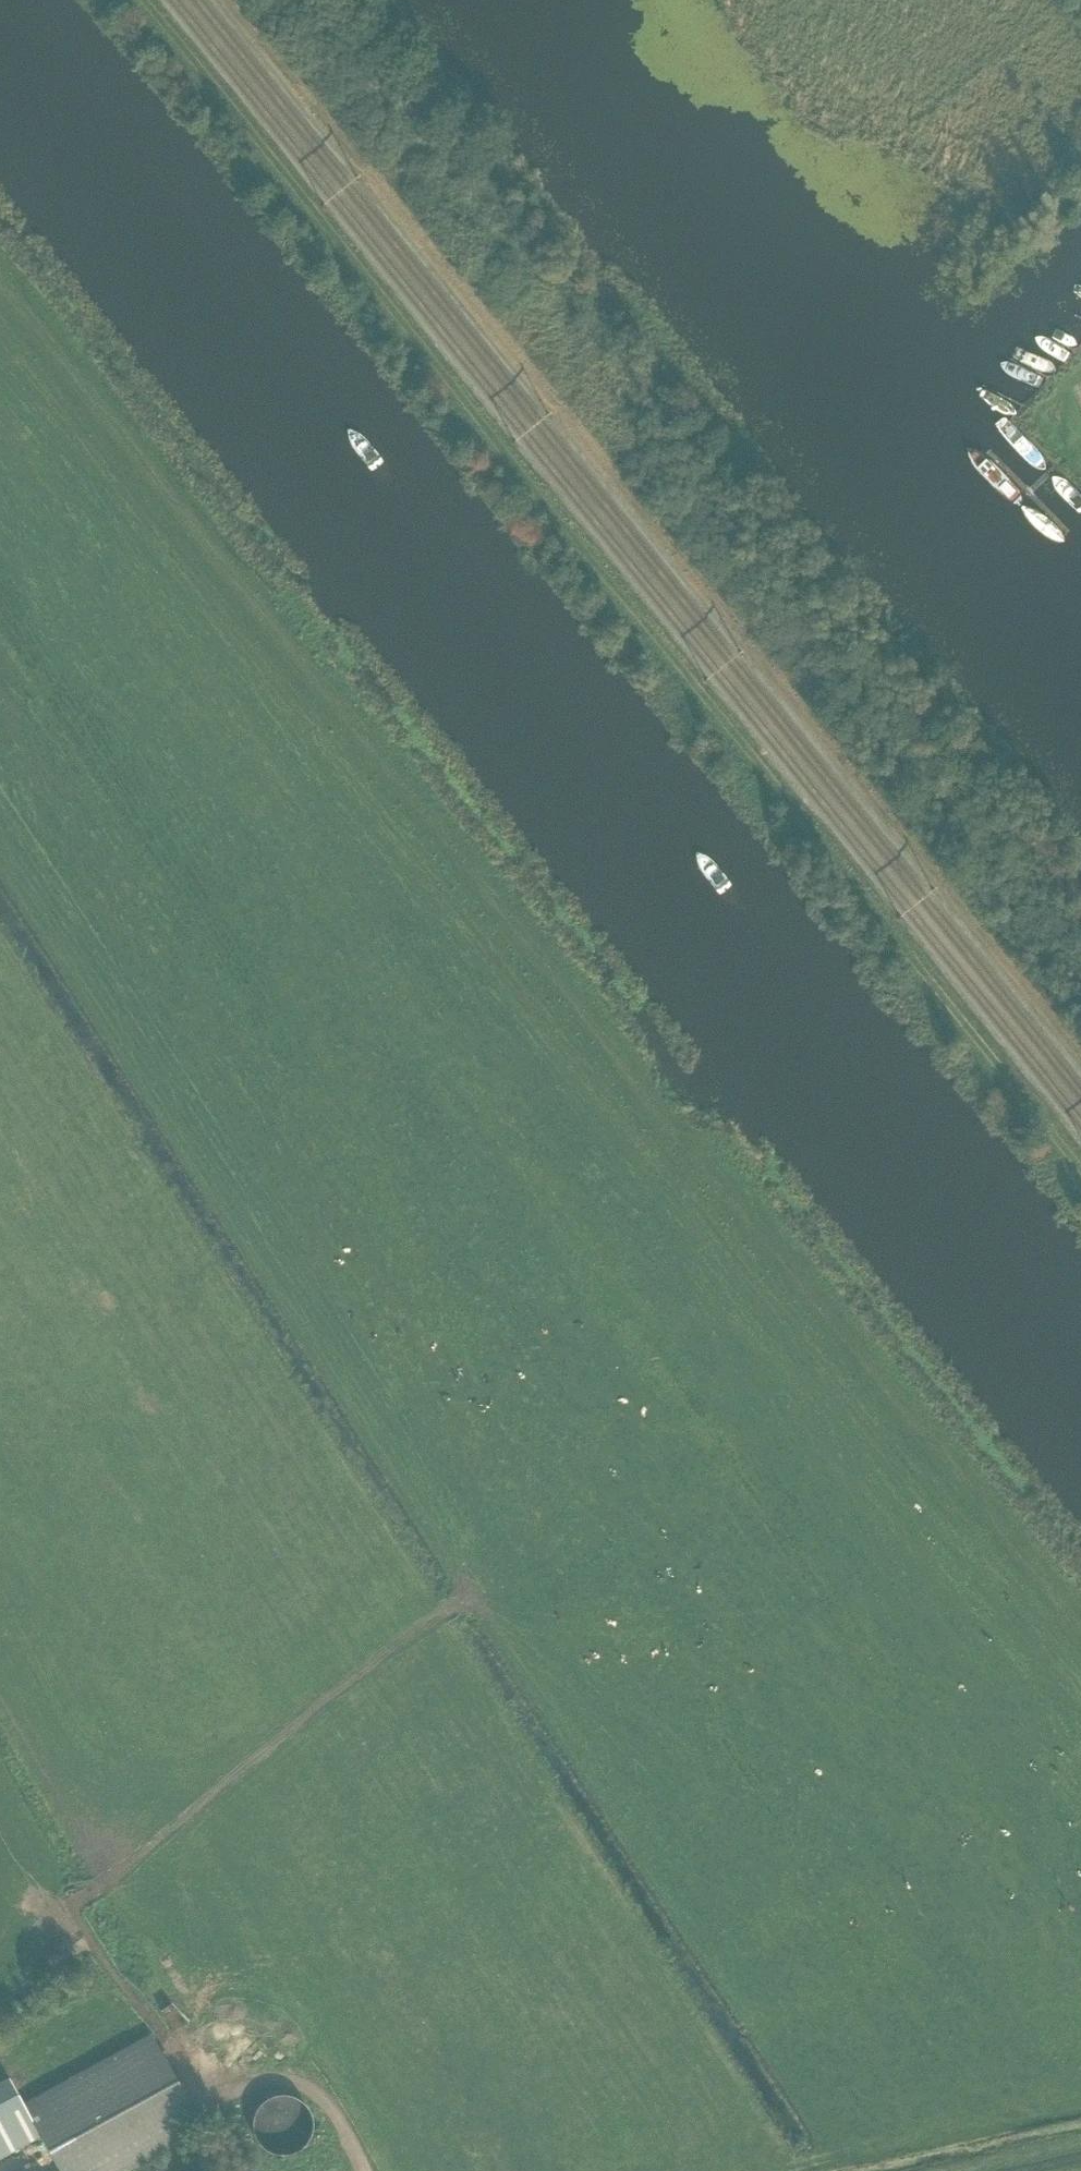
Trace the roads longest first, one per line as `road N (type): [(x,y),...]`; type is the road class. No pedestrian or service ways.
road 1 (track): [(1080,1170),(141,0)]
road 2 (track): [(230,2090),(268,2080),(308,2089),(329,2105),(365,2170)]

